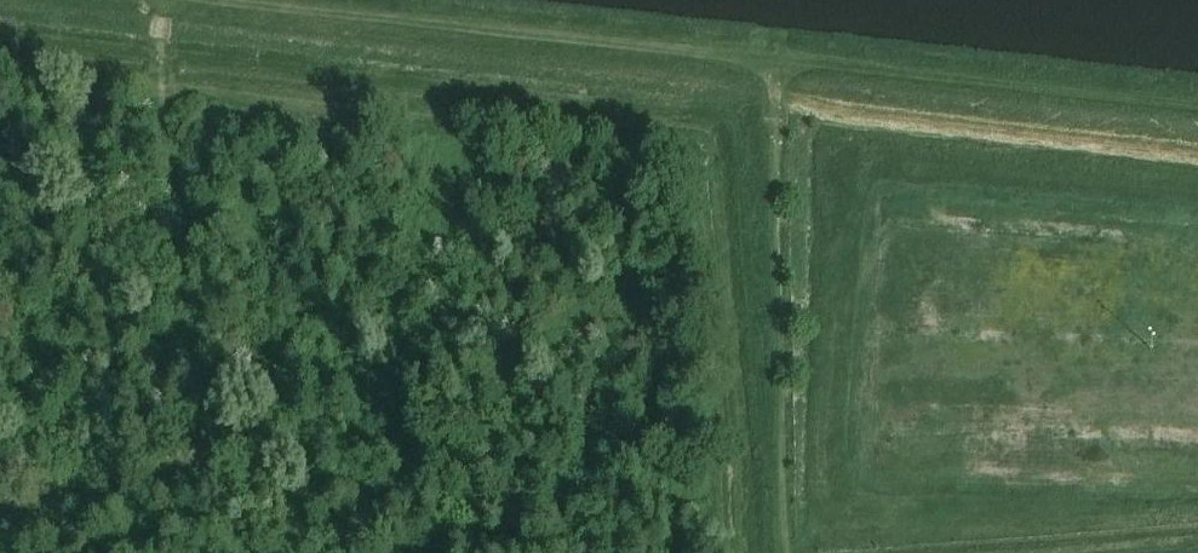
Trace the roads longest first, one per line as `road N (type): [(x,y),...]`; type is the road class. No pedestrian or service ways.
road 1 (track): [(212,0),(1197,113)]
road 2 (track): [(0,509),(138,476),(198,444),(162,69),(164,0)]
road 3 (track): [(786,552),(772,84),(753,63)]

